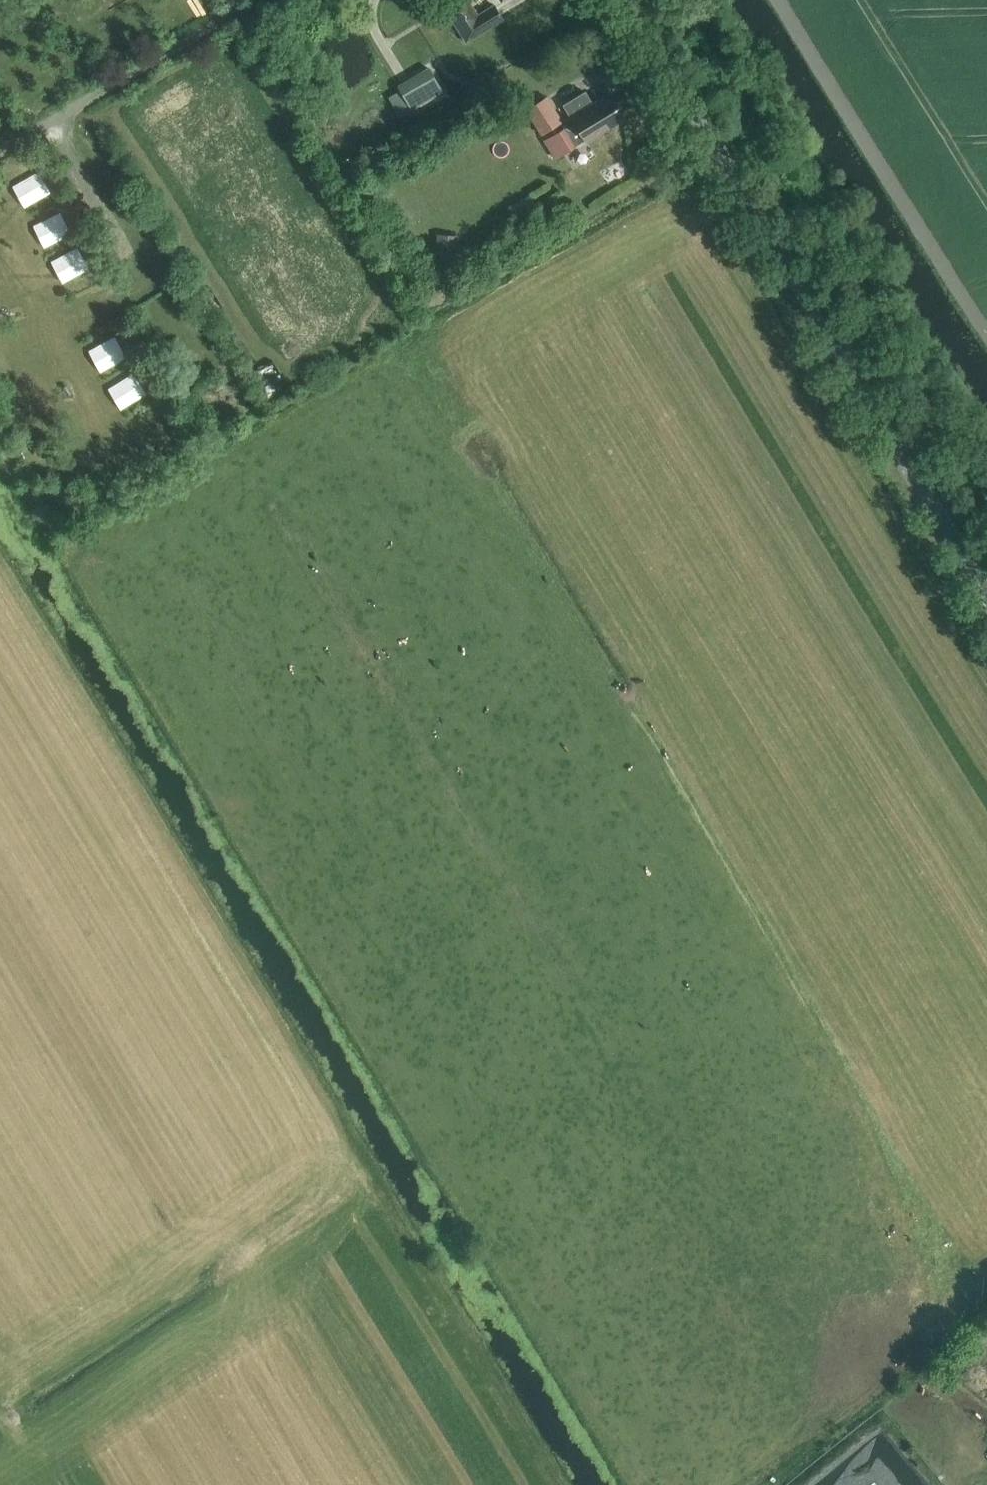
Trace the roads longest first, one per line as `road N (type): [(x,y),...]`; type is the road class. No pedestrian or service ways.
road 1 (unclassified): [(986,592),(624,0)]
road 2 (track): [(25,140),(261,0)]

